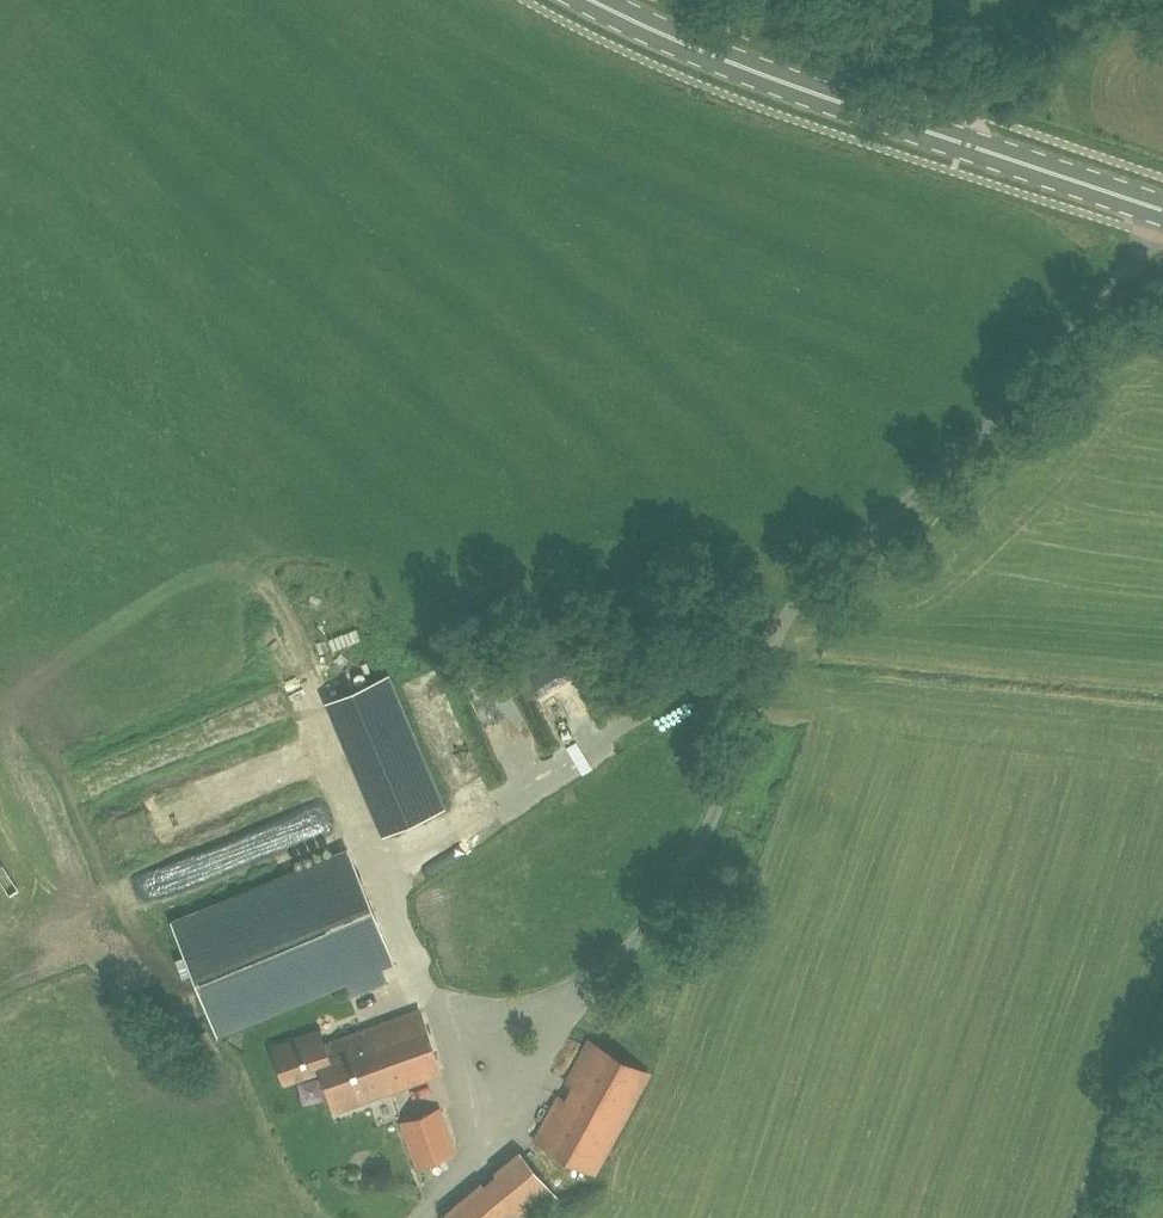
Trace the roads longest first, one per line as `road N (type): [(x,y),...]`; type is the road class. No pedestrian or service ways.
road 1 (secondary): [(1162,209),(764,79),(589,0)]
road 2 (track): [(961,146),(1016,74),(1102,0)]

